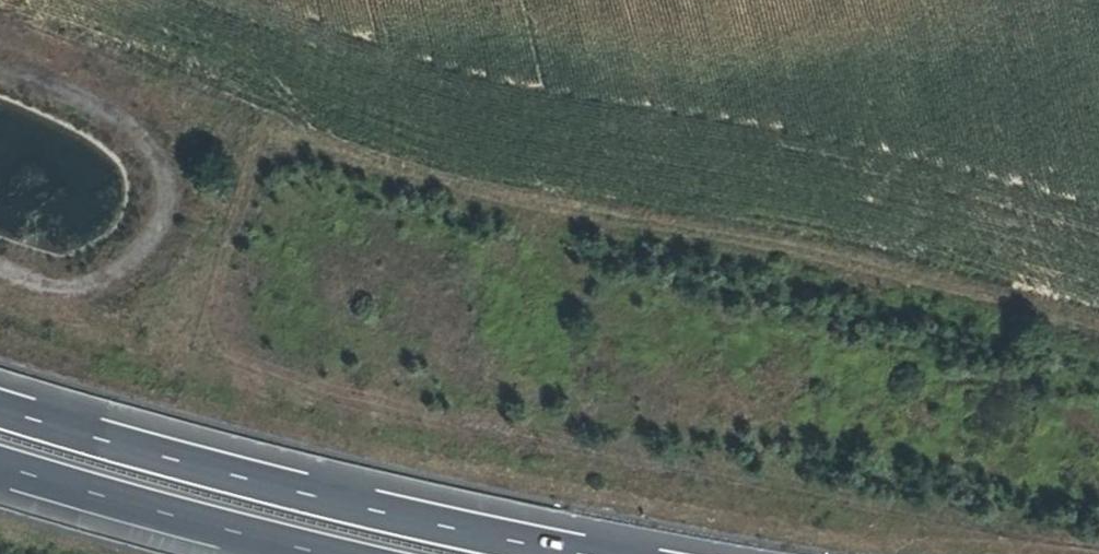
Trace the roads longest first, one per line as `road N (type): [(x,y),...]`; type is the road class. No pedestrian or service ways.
road 1 (motorway): [(580,553),(314,495),(0,408)]
road 2 (motorway): [(0,467),(322,553)]

